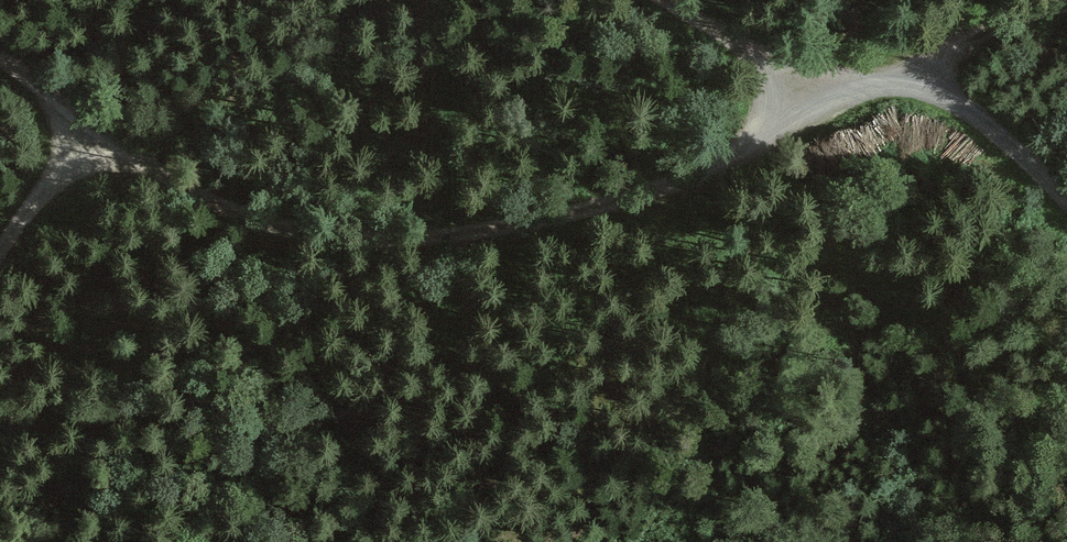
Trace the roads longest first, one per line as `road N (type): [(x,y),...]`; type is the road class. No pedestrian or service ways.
road 1 (track): [(94,129),(211,206),(264,226),(411,239),(594,208),(688,172),(807,102)]
road 2 (track): [(1066,201),(976,116),(907,84),(807,102)]
road 3 (track): [(807,102),(659,0)]
road 4 (track): [(0,234),(94,129)]

